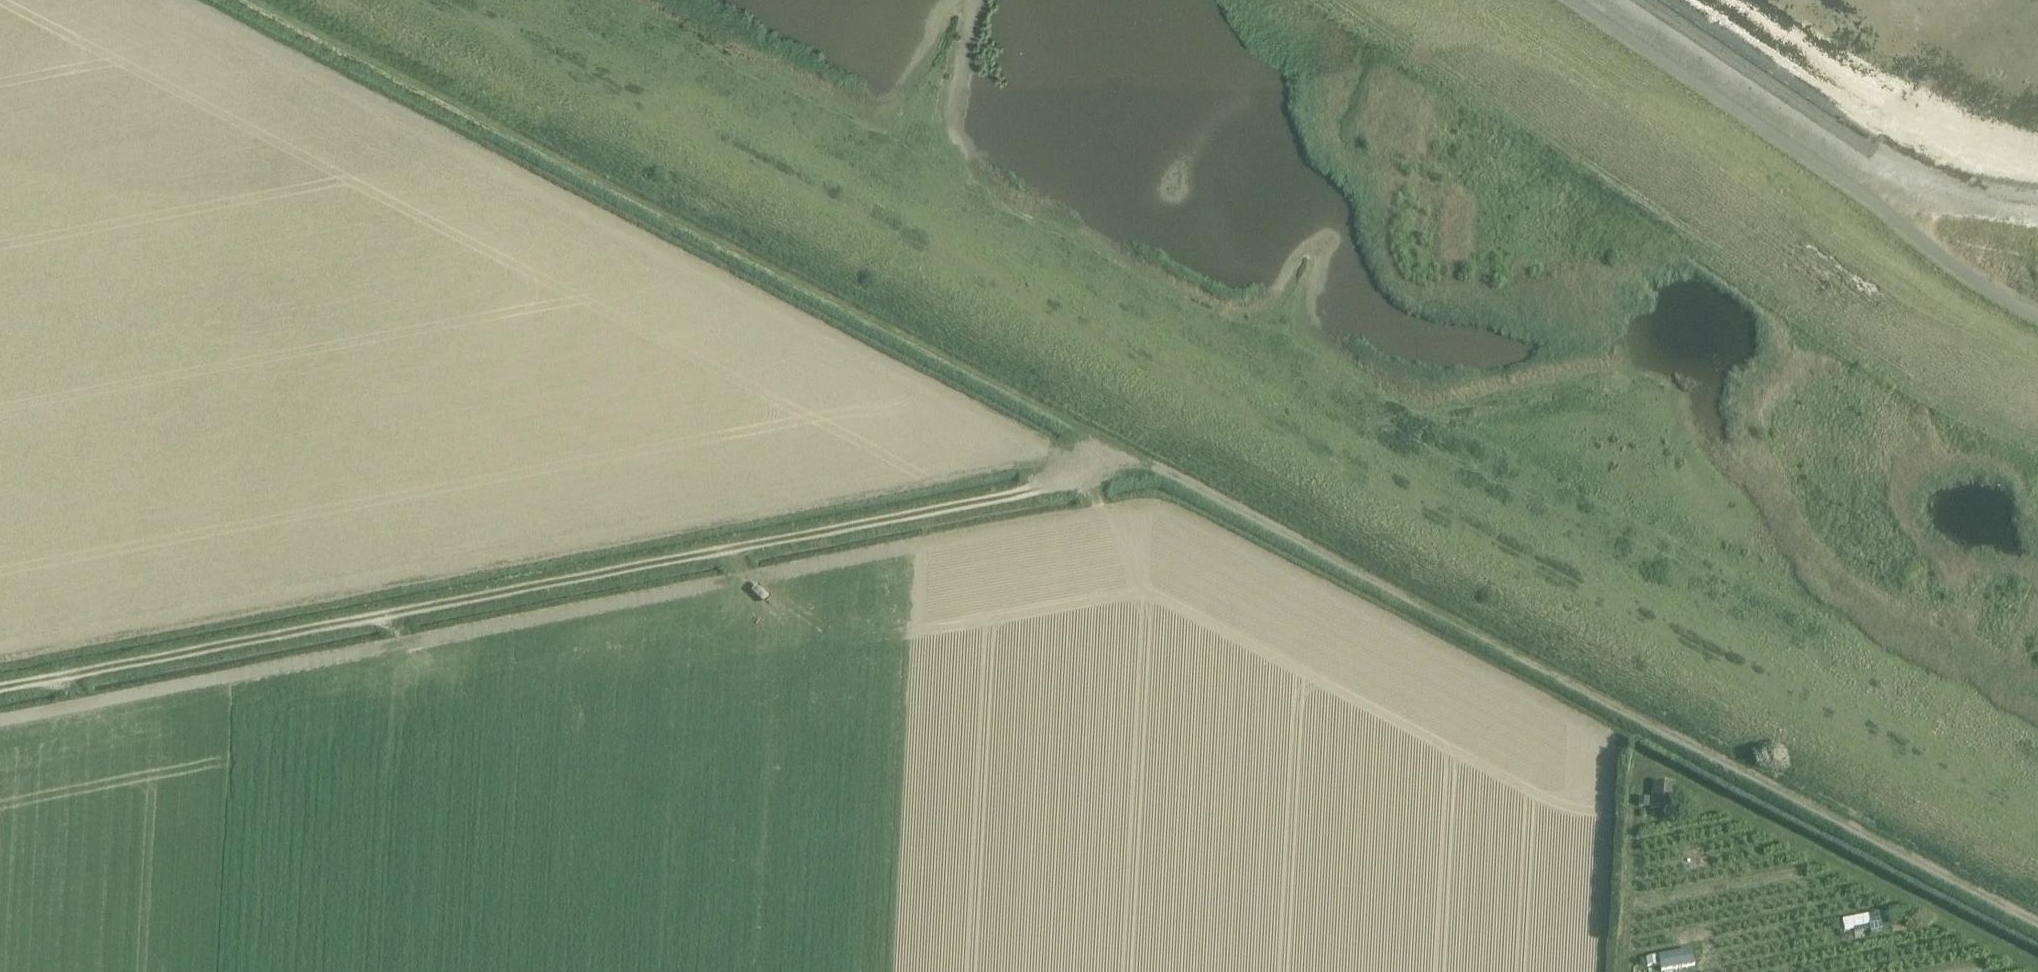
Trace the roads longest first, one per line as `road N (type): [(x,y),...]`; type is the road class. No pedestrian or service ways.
road 1 (track): [(0,688),(1091,478),(1131,458)]

